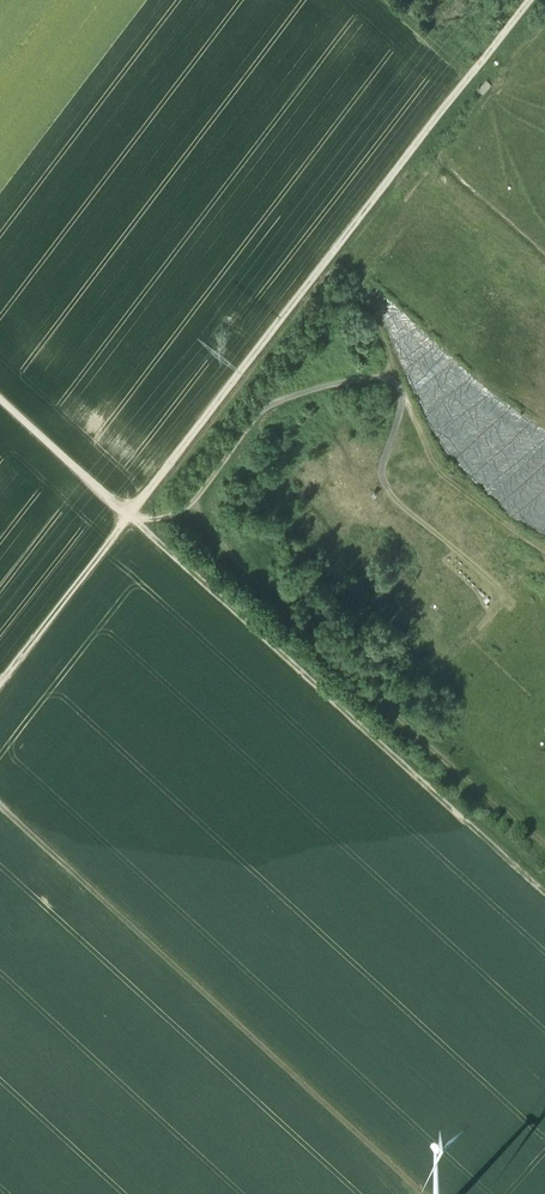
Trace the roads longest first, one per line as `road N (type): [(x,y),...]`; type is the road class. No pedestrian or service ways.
road 1 (track): [(544,547),(439,468),(404,389),(386,373),(268,401),(190,503),(337,665),(372,694),(398,703),(544,848)]
road 2 (track): [(131,513),(531,0)]
road 3 (track): [(422,1193),(0,806)]
road 4 (track): [(544,890),(131,513)]
road 5 (track): [(0,686),(131,513)]
road 6 (track): [(0,398),(131,513)]
road 7 (track): [(407,395),(383,475),(386,491),(416,518)]

